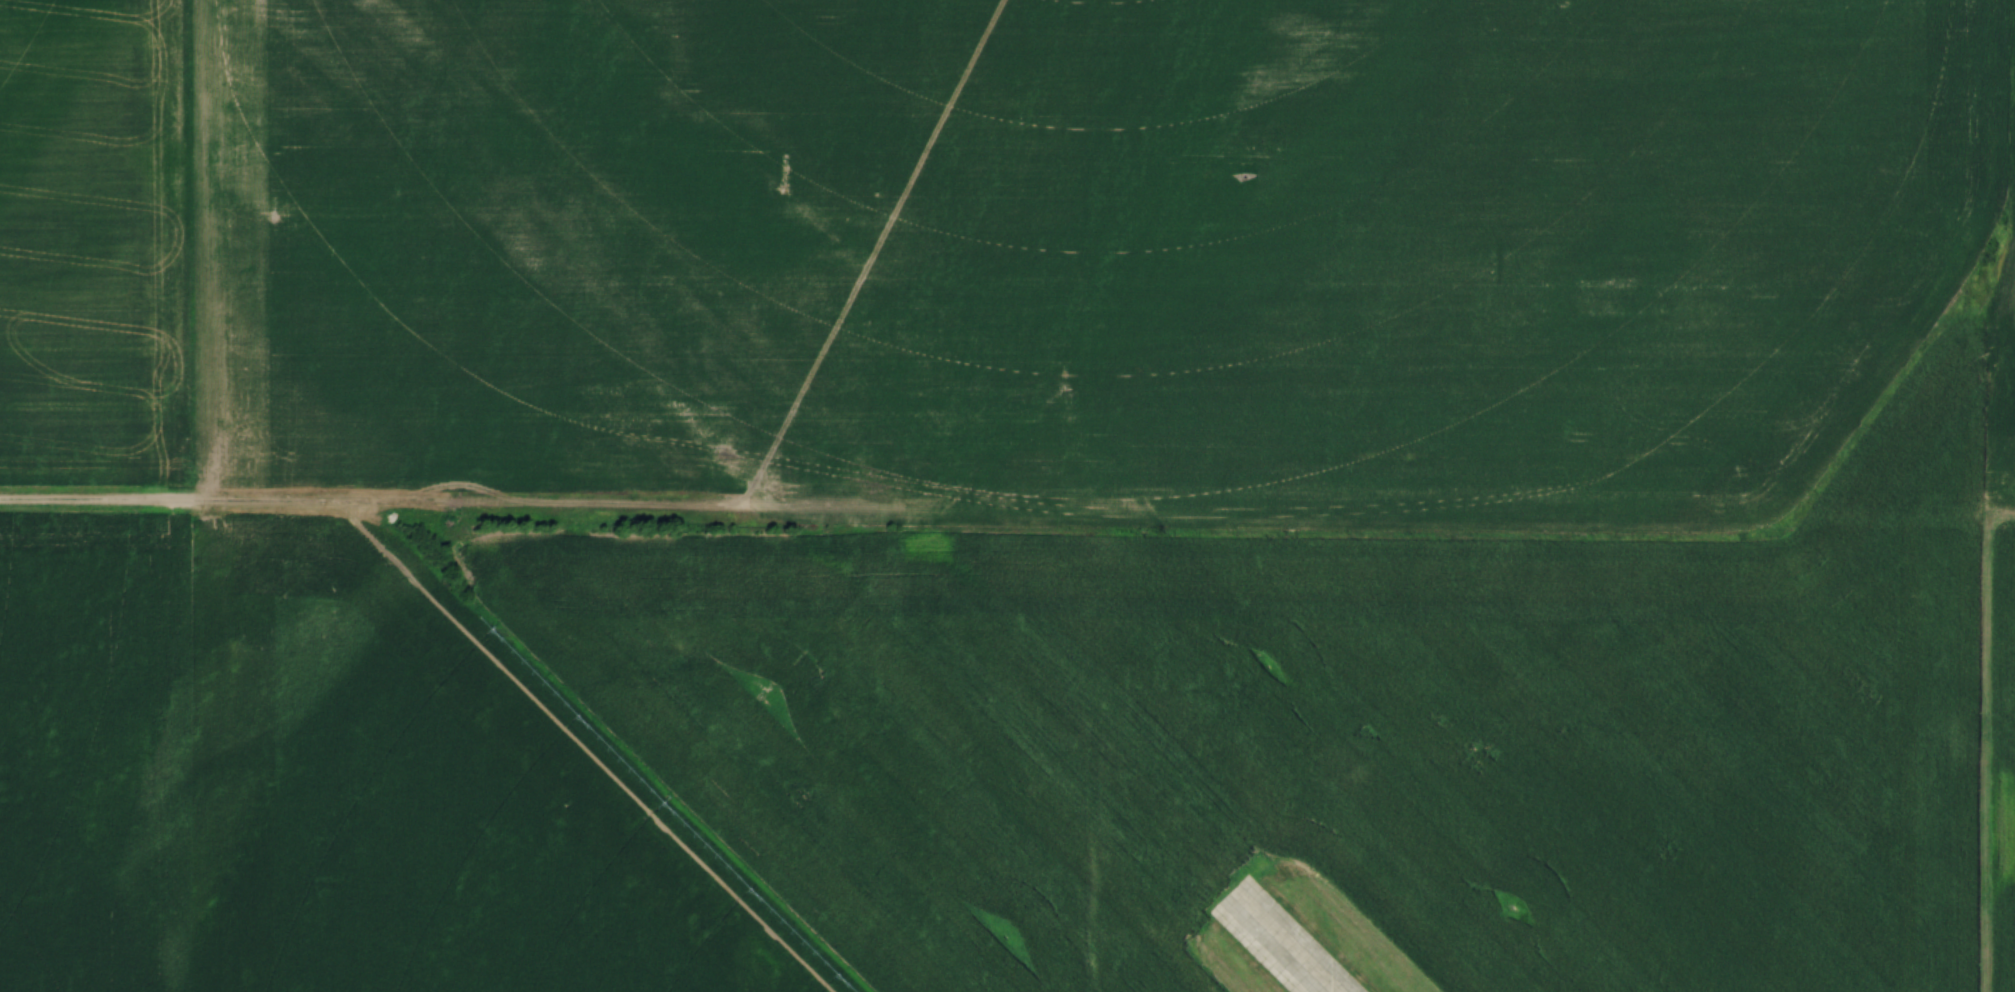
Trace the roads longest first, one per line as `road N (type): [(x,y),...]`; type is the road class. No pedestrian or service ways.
road 1 (residential): [(761,510),(0,506)]

